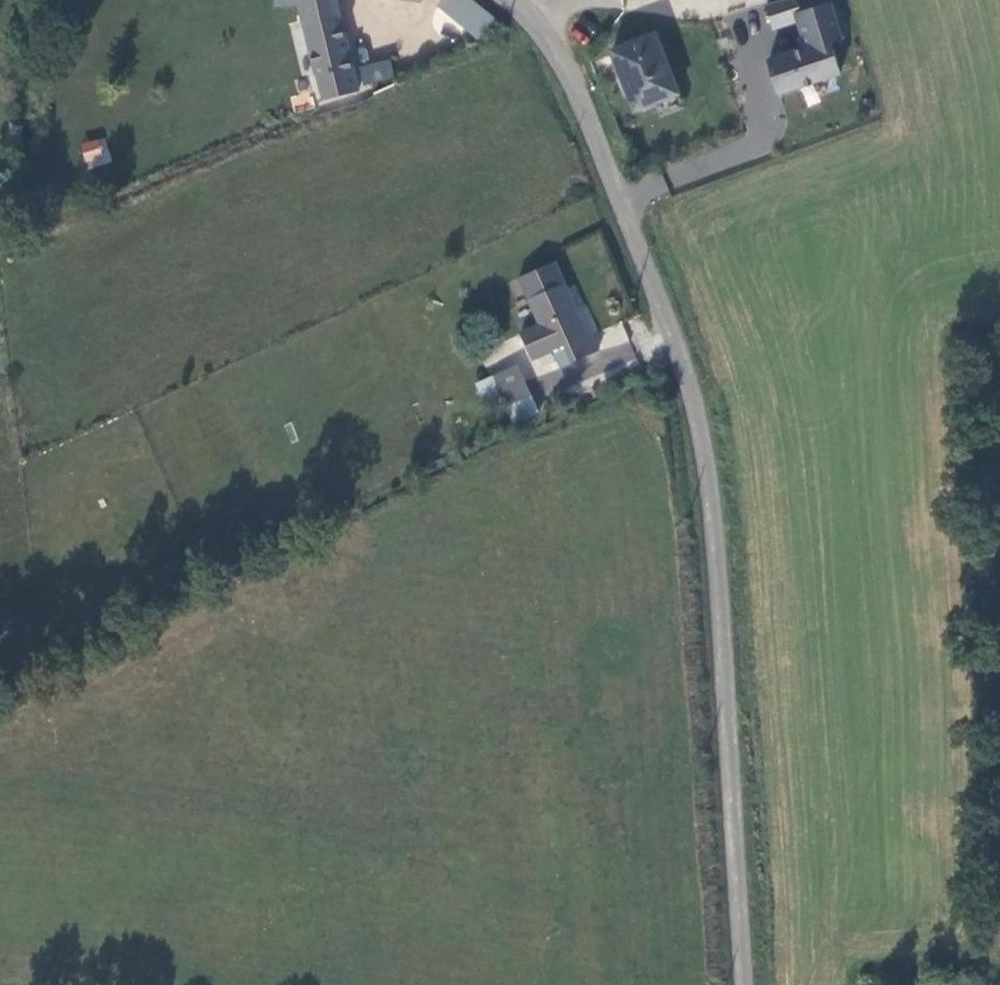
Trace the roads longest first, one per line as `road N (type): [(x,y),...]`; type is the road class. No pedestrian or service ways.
road 1 (unclassified): [(513,0),(531,12),(559,57),(697,419),(735,984)]

